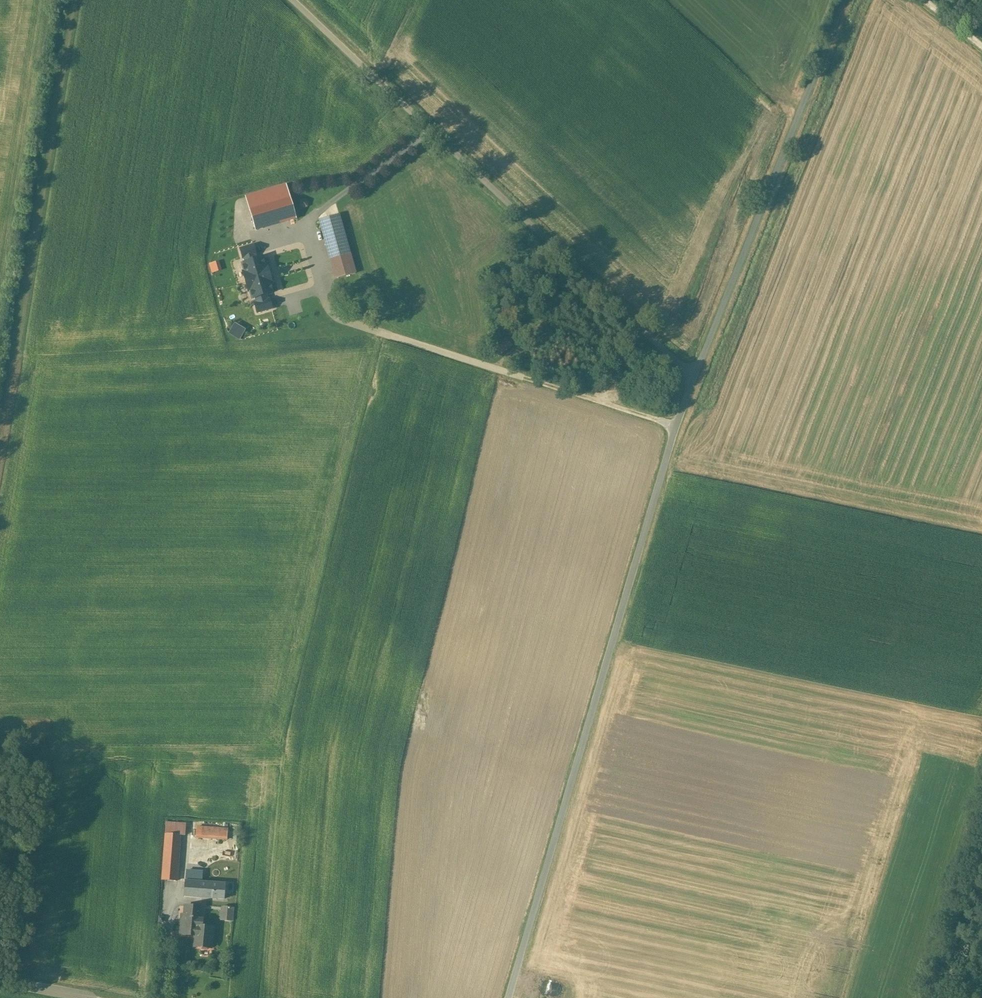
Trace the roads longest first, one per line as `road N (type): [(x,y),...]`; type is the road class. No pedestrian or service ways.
road 1 (unclassified): [(694,378),(509,997)]
road 2 (unclassified): [(694,378),(291,0)]
road 3 (unclassified): [(844,0),(694,378)]

